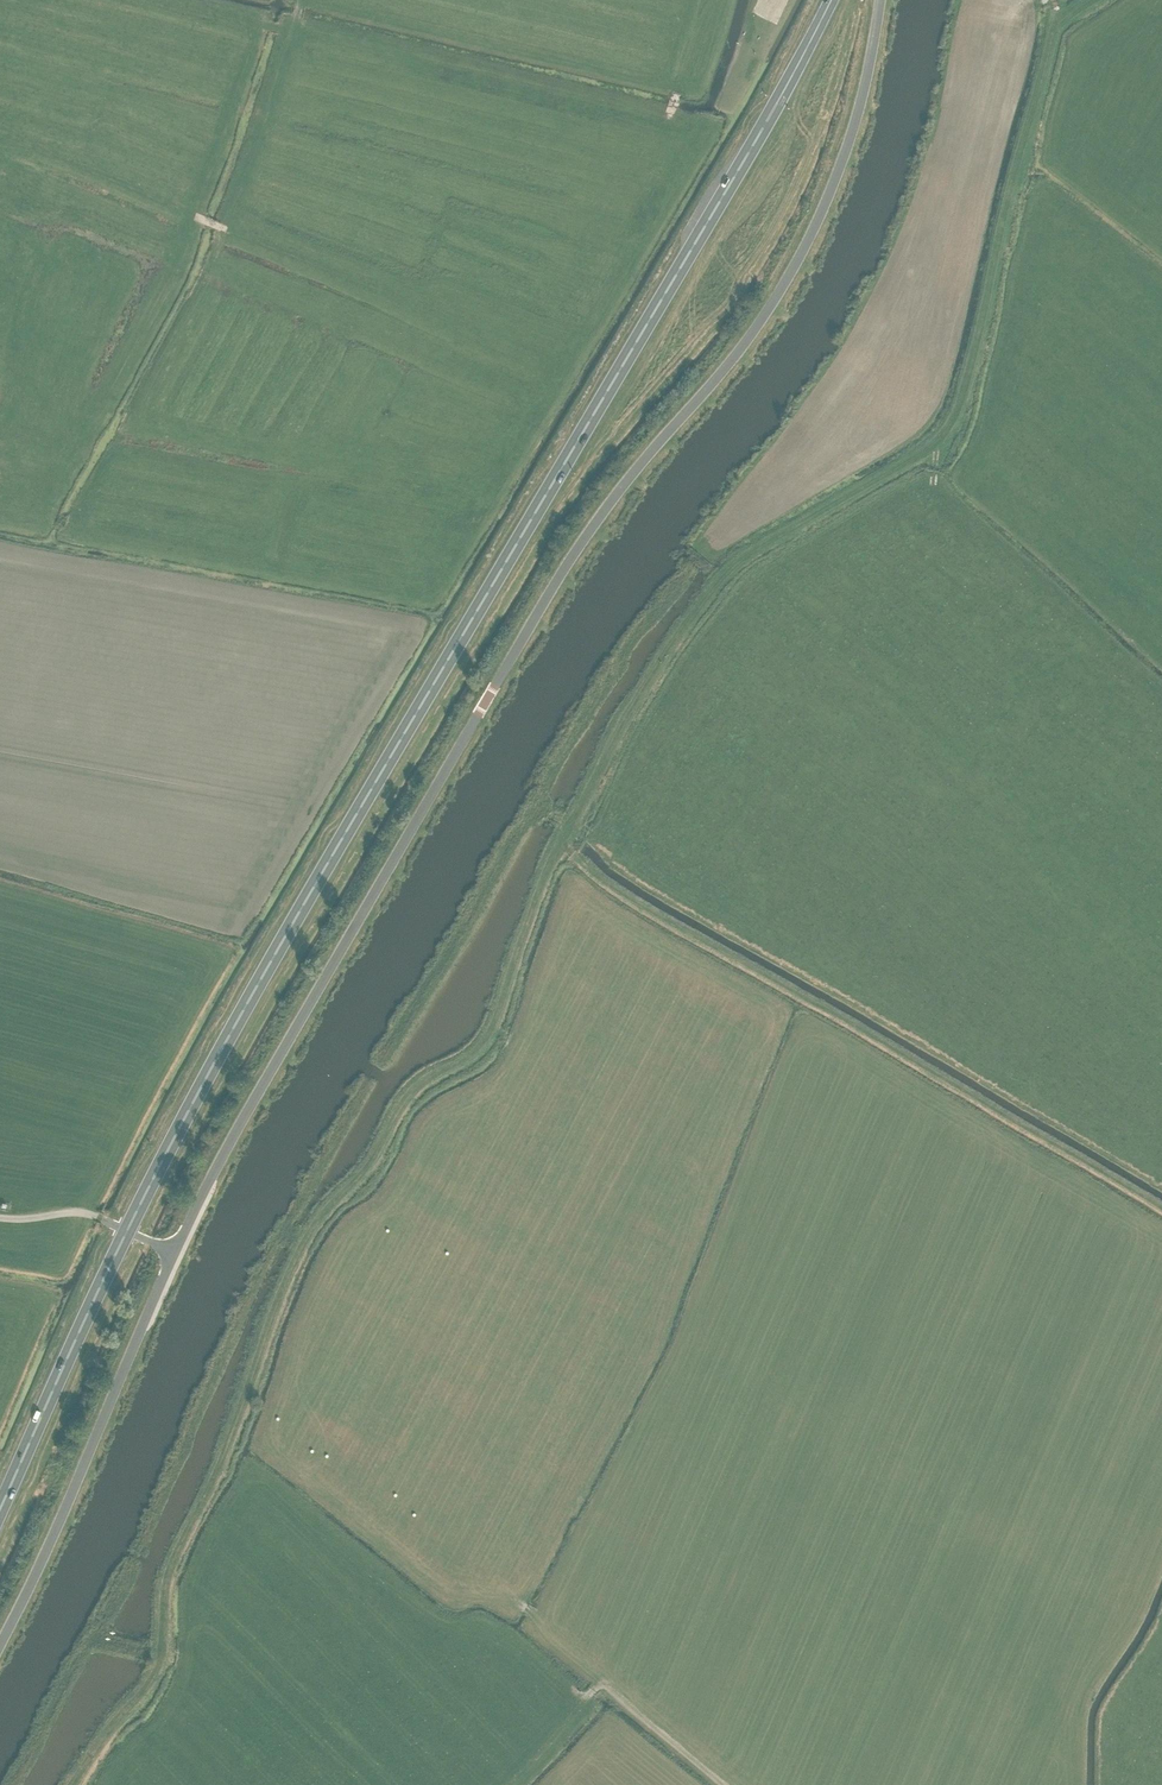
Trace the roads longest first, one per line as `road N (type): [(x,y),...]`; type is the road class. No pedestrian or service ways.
road 1 (track): [(76,1784),(159,1671),(167,1578),(227,1449),(302,1247),(370,1165),(418,1084),(484,1042),(550,869),(656,670),(738,568),(940,448),(964,407),(1056,27),(1095,0)]
road 2 (unclassified): [(174,1253),(561,575),(762,328),(825,212),(867,88),(883,0)]
road 3 (trunk): [(125,1230),(197,1086),(769,114),(827,0)]
road 4 (unclassified): [(0,1654),(174,1253)]
road 5 (trunk): [(0,1512),(125,1230)]
road 6 (unclassified): [(0,1218),(74,1211),(125,1230)]

